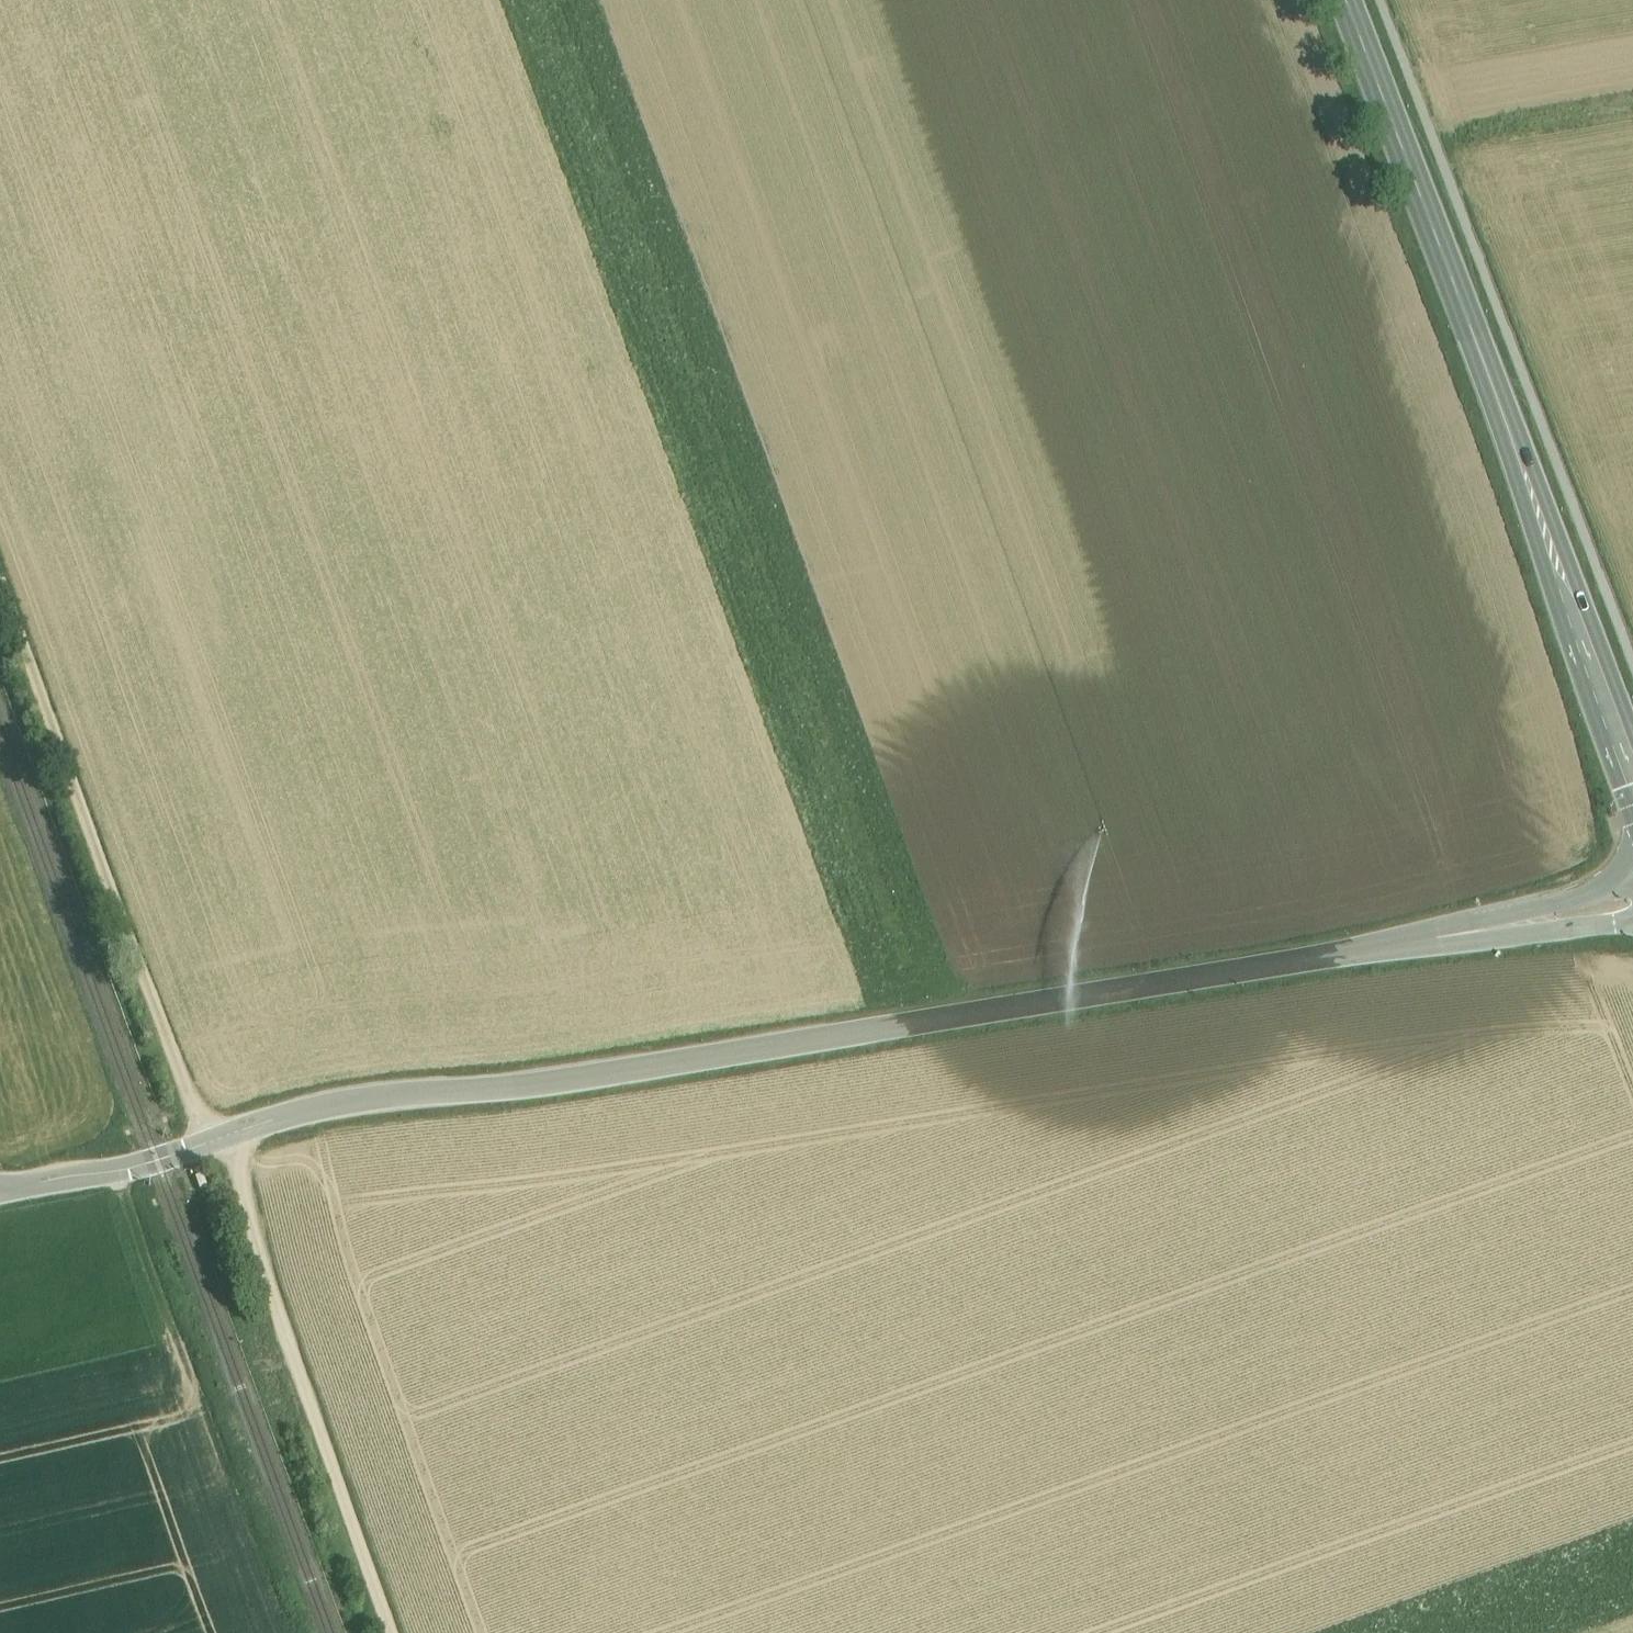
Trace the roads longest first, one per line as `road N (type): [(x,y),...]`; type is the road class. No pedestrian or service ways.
road 1 (unclassified): [(0,1194),(326,1121),(565,1095),(1428,940)]
road 2 (primary): [(1346,0),(1632,776)]
road 3 (track): [(0,580),(209,1145)]
road 4 (track): [(391,1632),(300,1388),(228,1139)]
road 5 (unclassified): [(1632,889),(1428,940)]
road 6 (unclassified): [(1428,940),(1632,920)]

